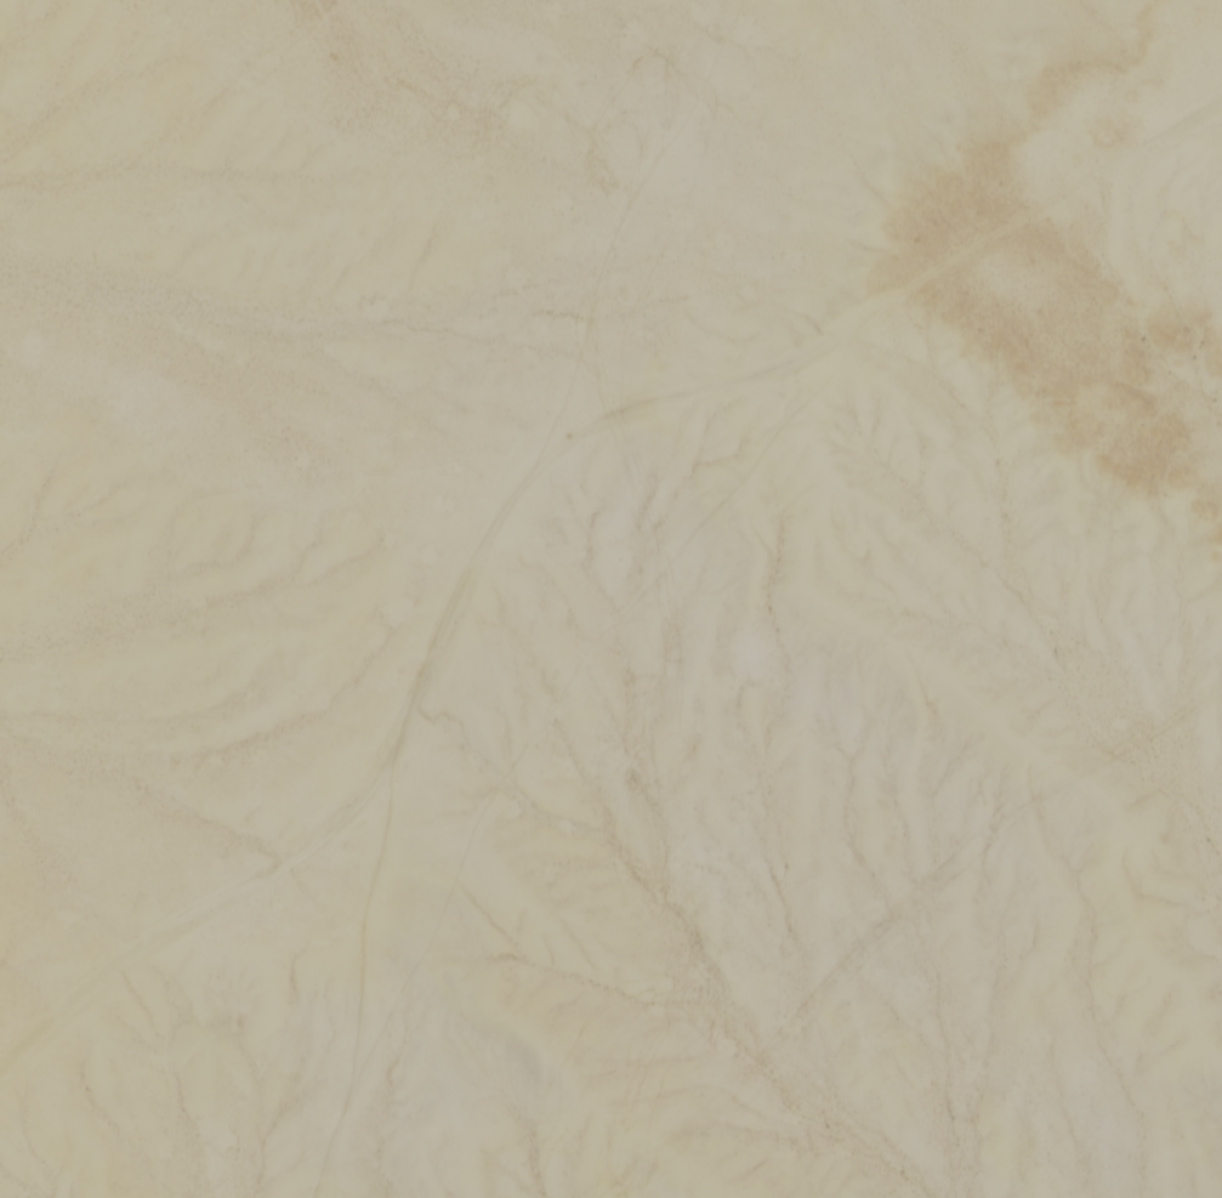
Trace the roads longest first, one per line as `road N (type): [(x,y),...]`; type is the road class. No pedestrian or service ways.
road 1 (track): [(0,499),(629,484),(732,445),(1221,94)]

